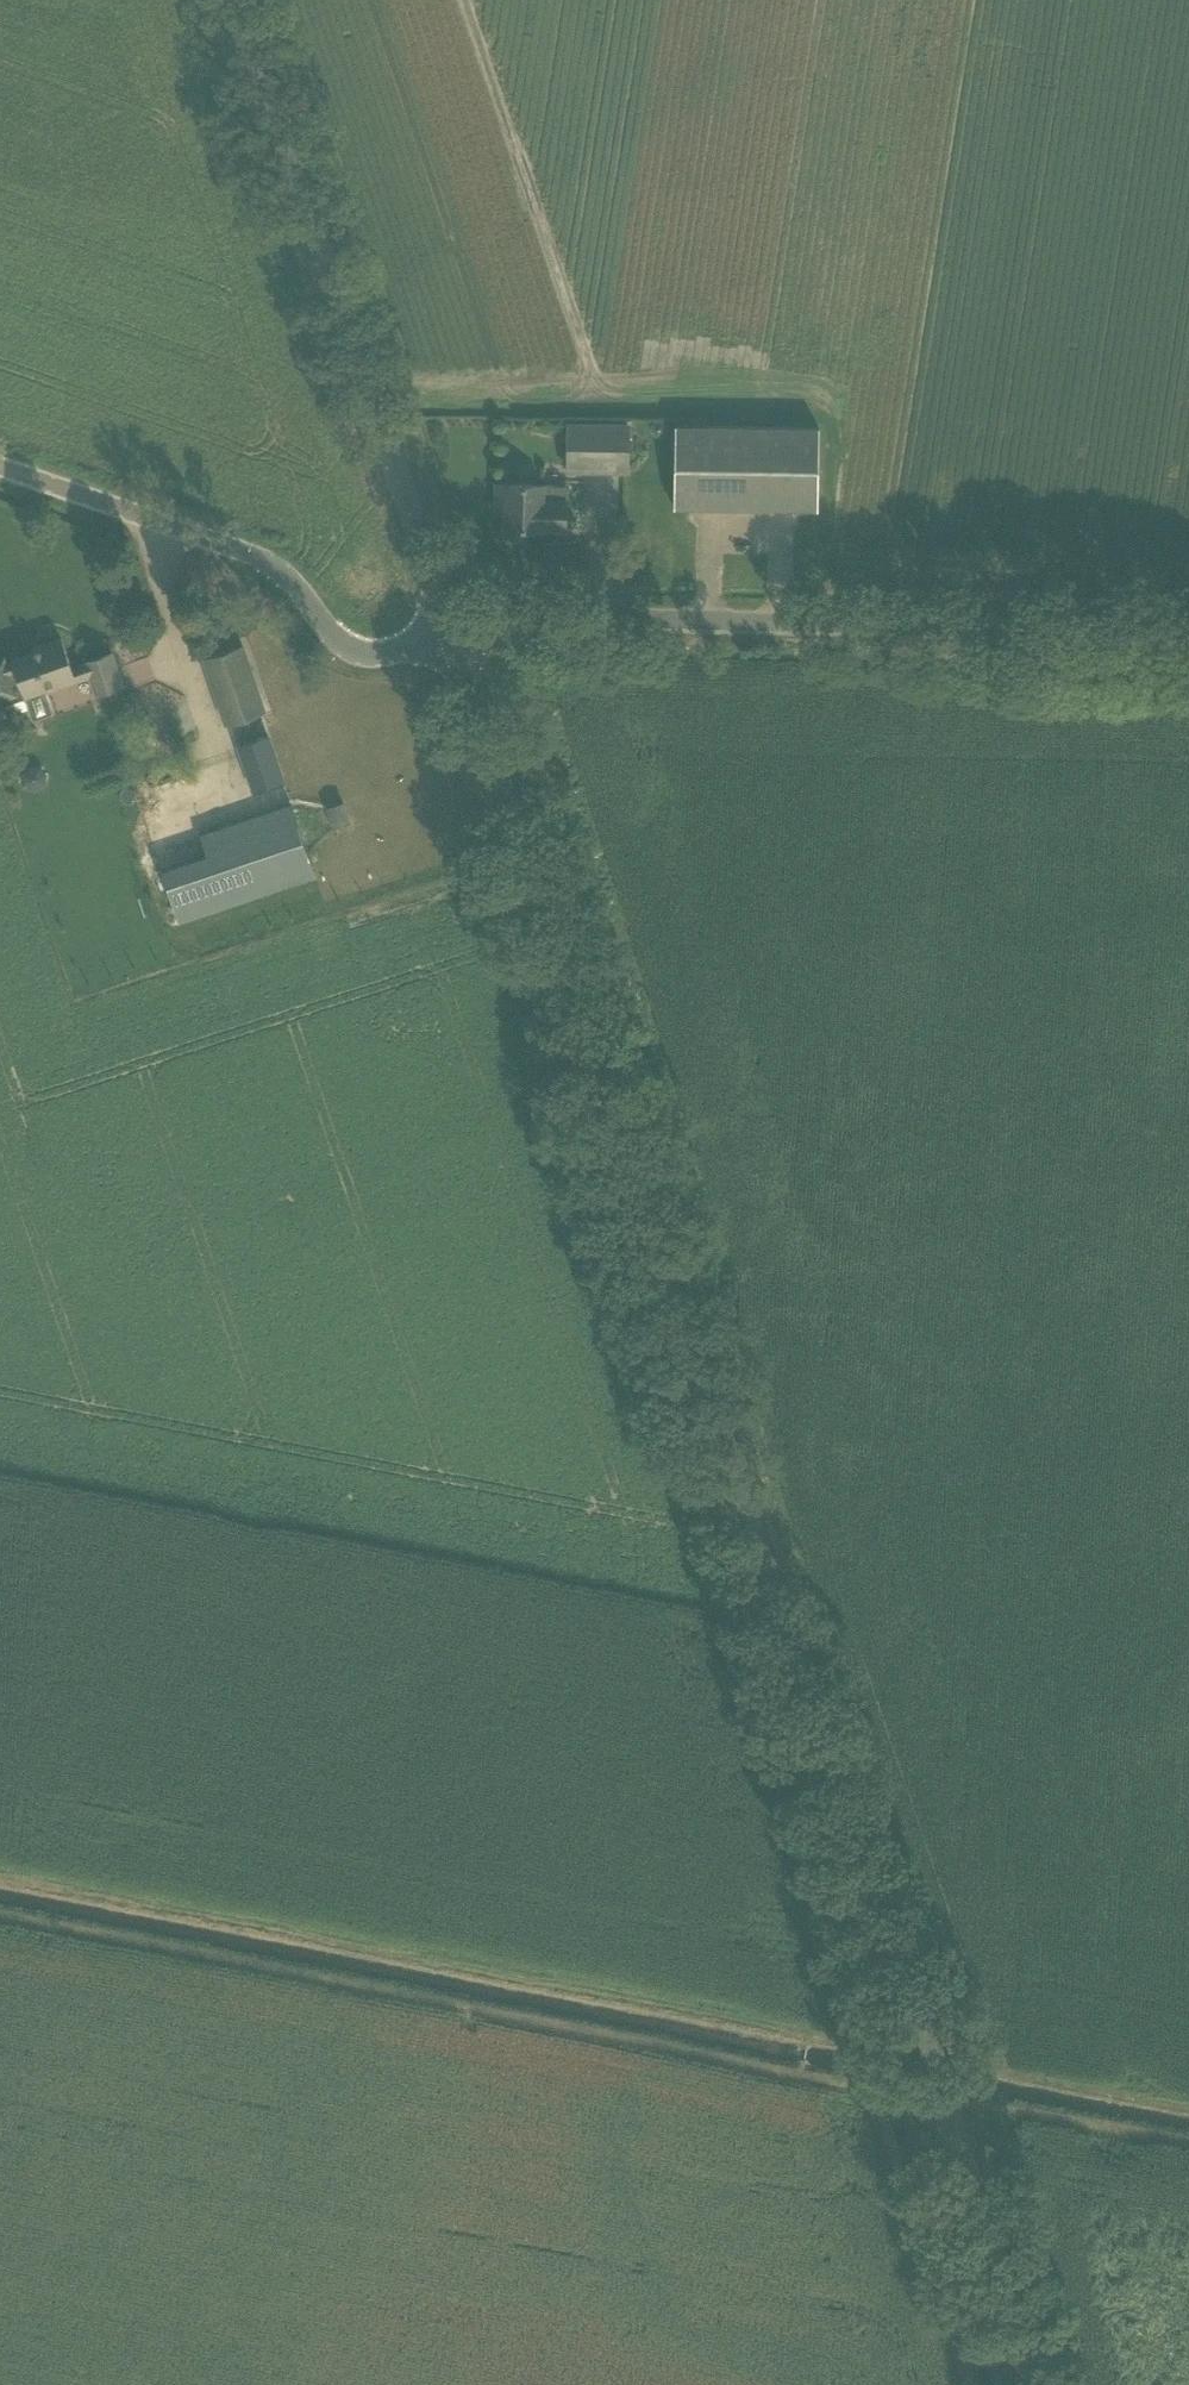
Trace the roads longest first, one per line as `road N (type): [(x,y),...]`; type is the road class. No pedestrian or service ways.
road 1 (unclassified): [(1016,2384),(874,1899),(450,633)]
road 2 (unclassified): [(1188,632),(508,615),(450,633)]
road 3 (unclassified): [(450,633),(238,0)]
road 4 (unclassified): [(450,633),(387,649),(347,645),(259,556),(0,464)]

